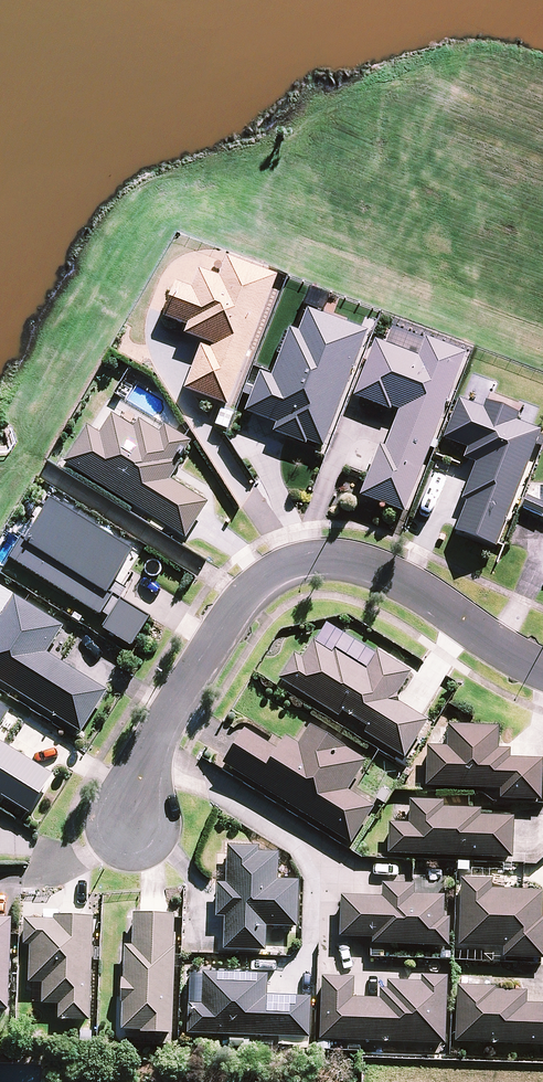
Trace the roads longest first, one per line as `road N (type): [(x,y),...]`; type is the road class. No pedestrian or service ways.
road 1 (residential): [(137,825),(142,783),(216,641),(262,583),(305,560),(362,566),(542,664)]

